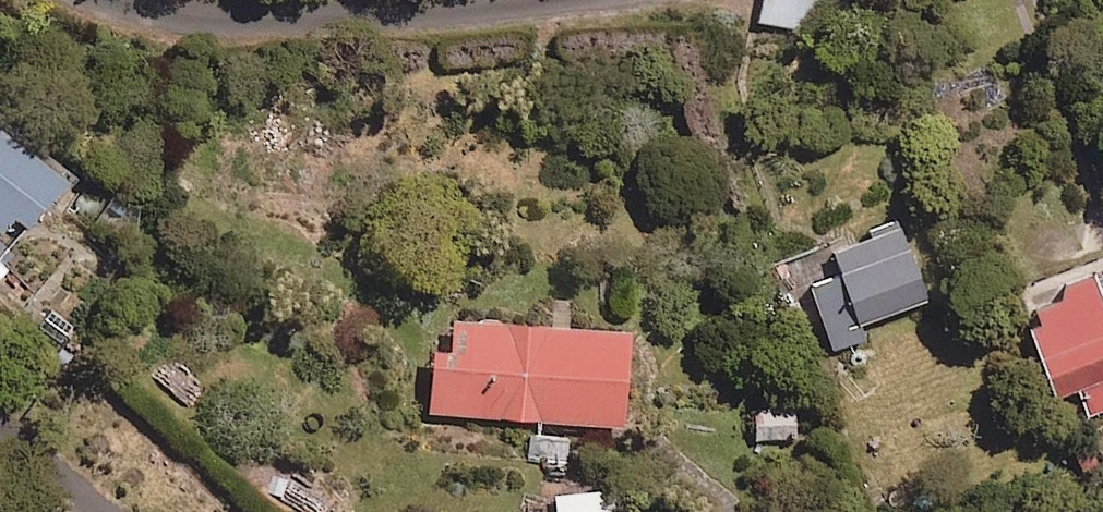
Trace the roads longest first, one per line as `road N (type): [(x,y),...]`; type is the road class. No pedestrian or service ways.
road 1 (residential): [(516,0),(201,19),(107,0)]
road 2 (residential): [(0,426),(108,511)]

